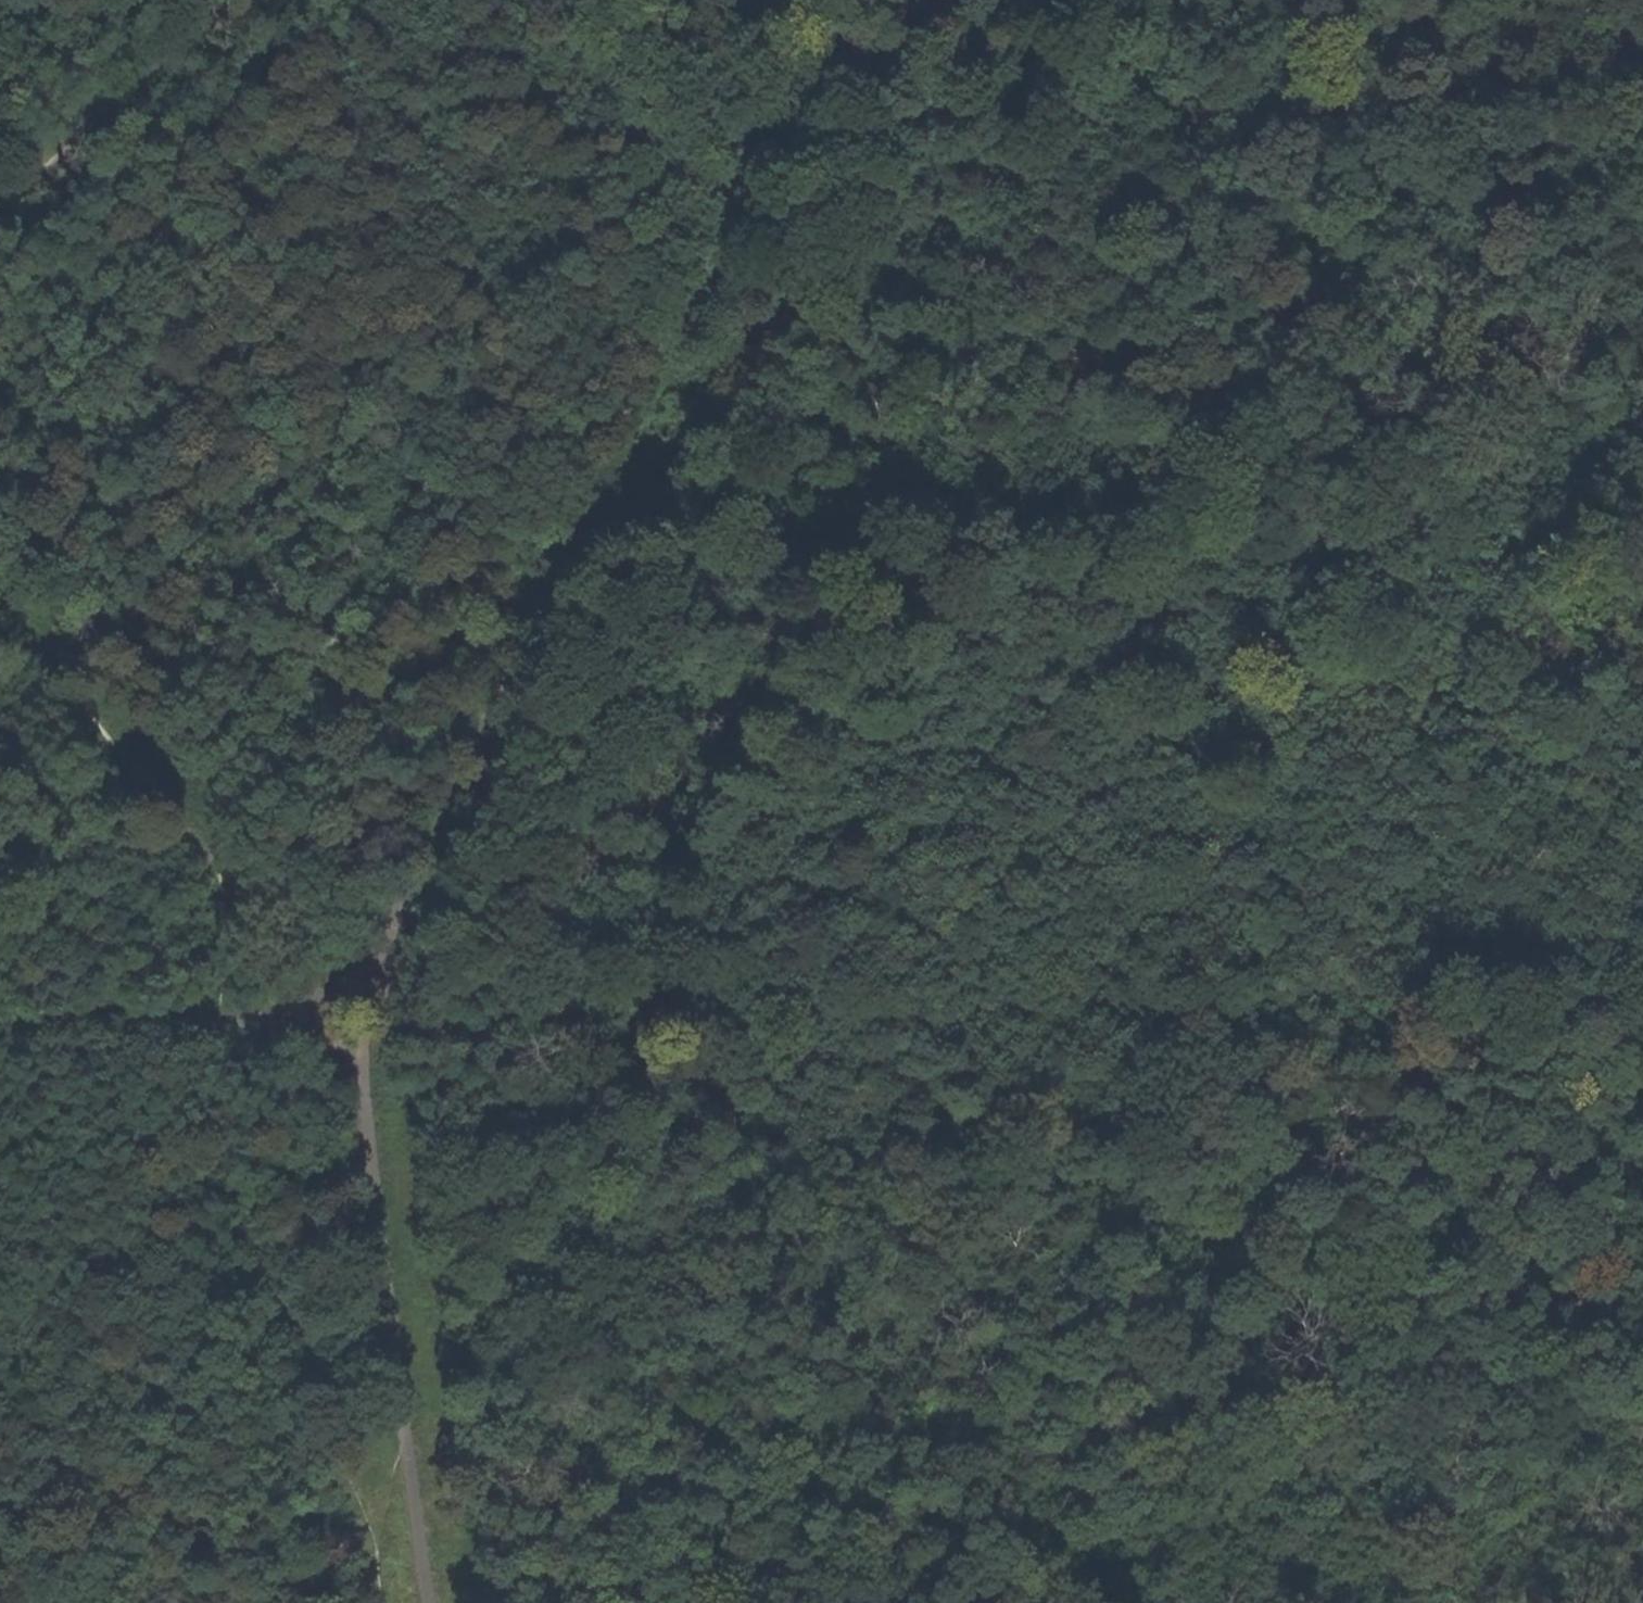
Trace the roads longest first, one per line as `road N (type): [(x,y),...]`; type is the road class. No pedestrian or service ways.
road 1 (track): [(816,0),(373,963)]
road 2 (track): [(430,1602),(361,1075)]
road 3 (track): [(0,617),(222,874),(217,1017)]
road 4 (track): [(235,0),(0,206)]
road 5 (track): [(302,1013),(0,1019)]
road 6 (track): [(302,1013),(373,963),(361,1075)]
road 7 (track): [(222,874),(335,989)]

